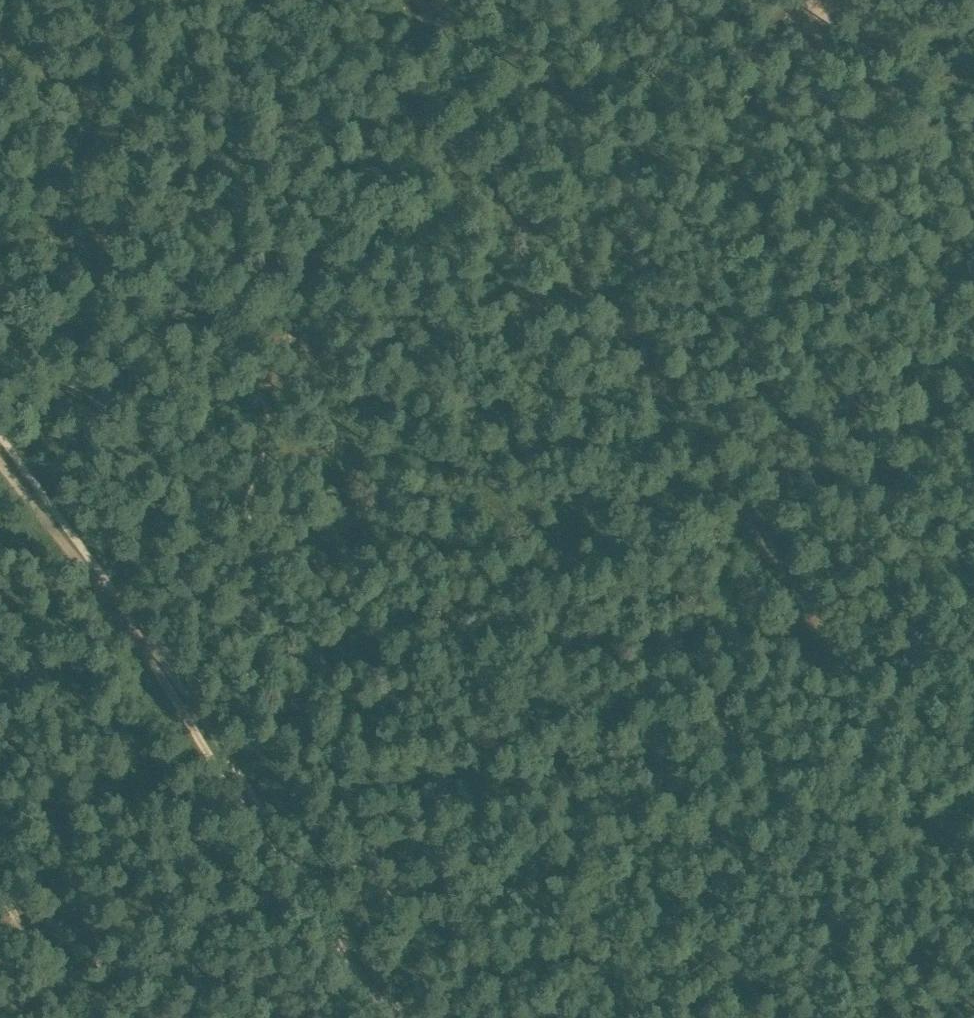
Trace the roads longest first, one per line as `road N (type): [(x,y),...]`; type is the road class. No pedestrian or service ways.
road 1 (track): [(424,19),(398,71),(402,104),(627,328),(828,644),(973,530)]
road 2 (track): [(386,1017),(0,452)]
road 3 (track): [(828,644),(480,919),(368,992)]
road 4 (track): [(0,864),(102,1017)]

